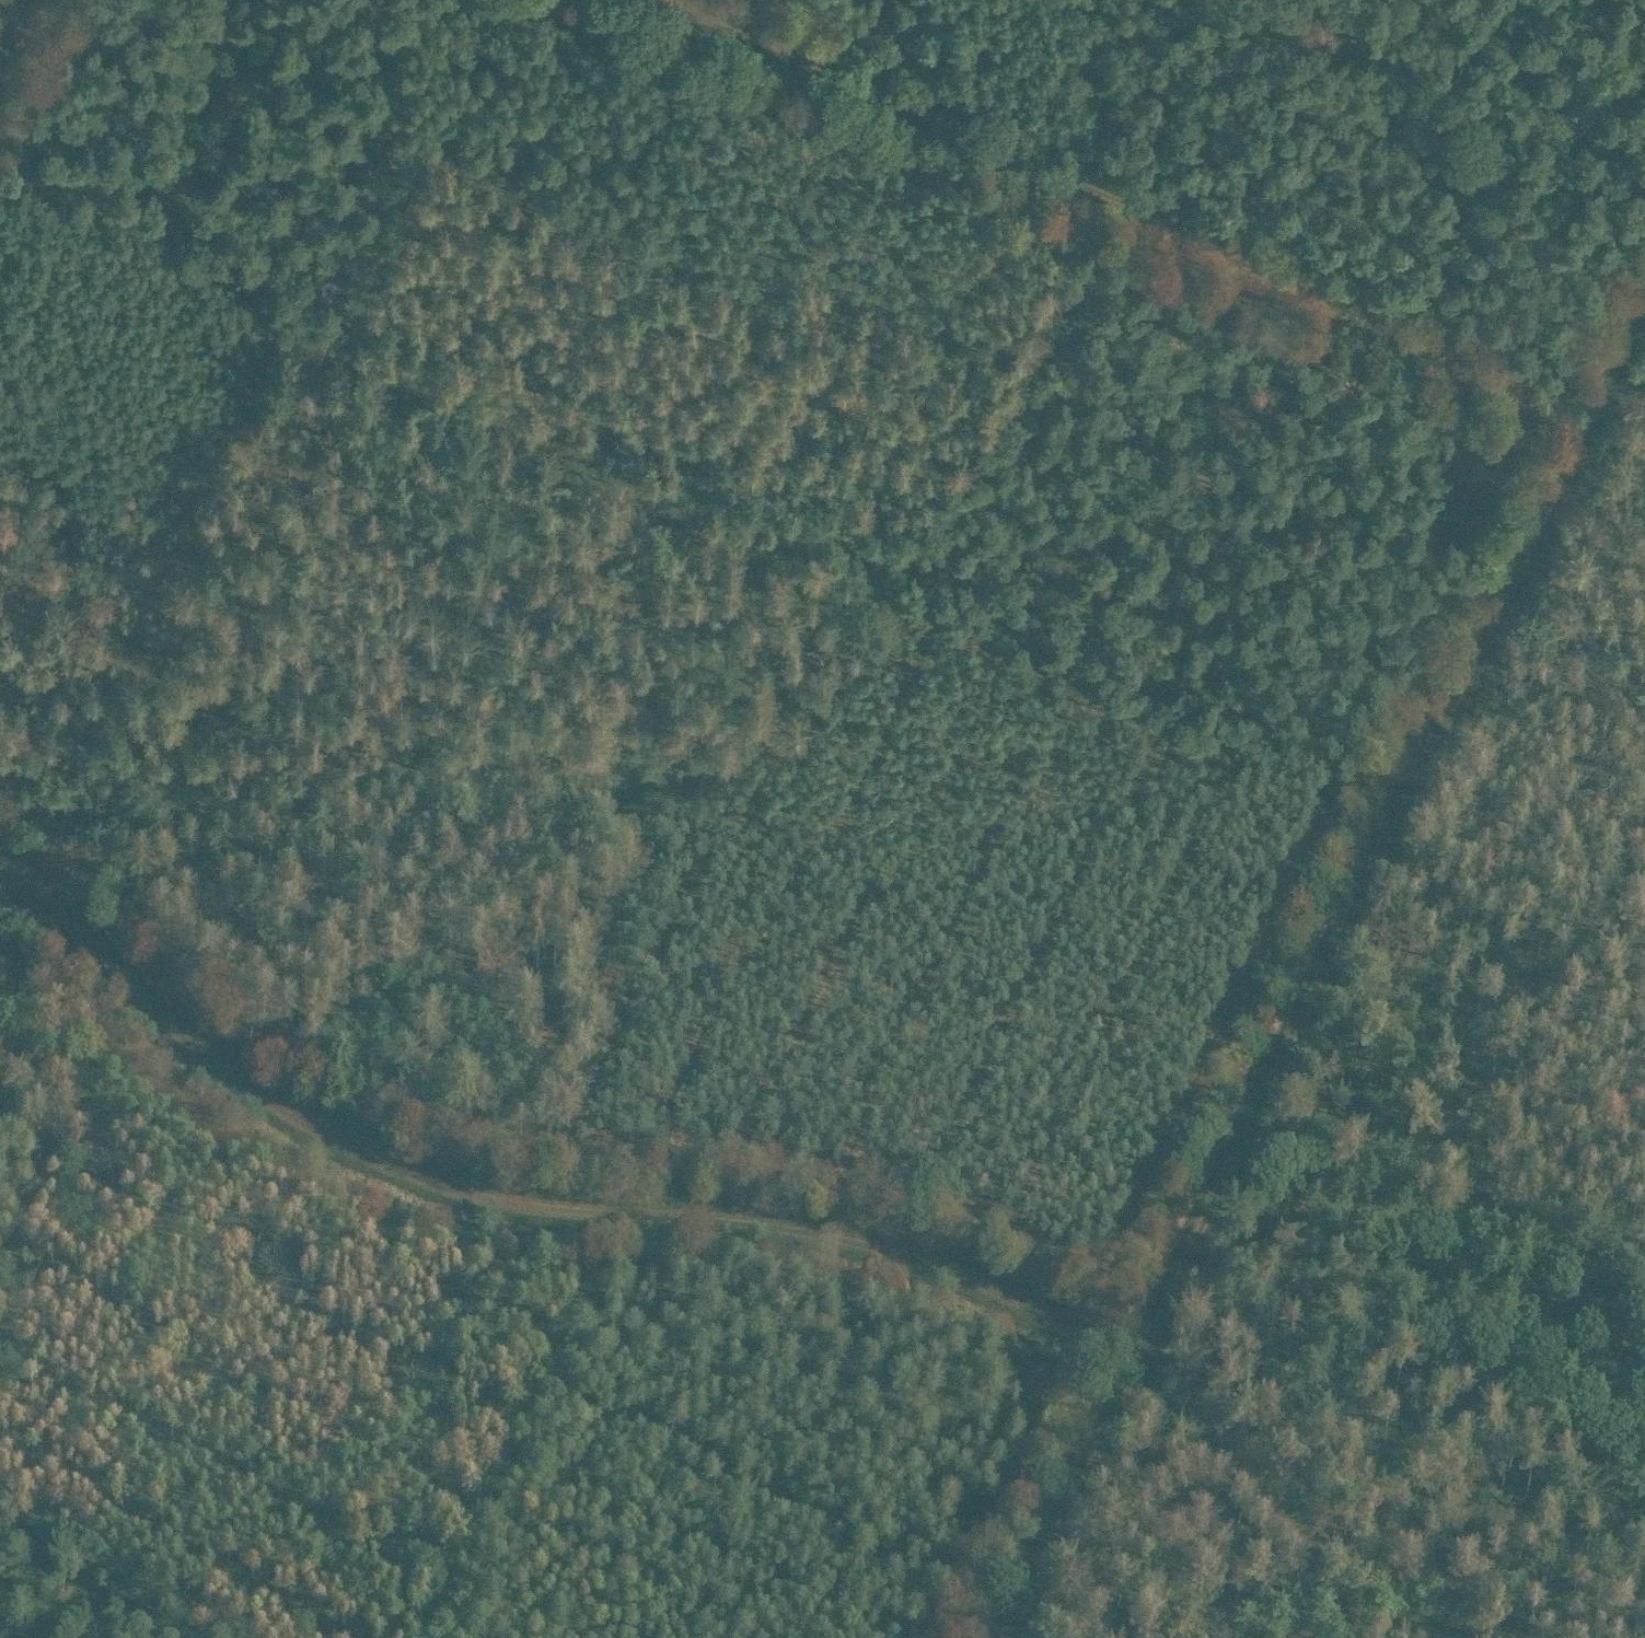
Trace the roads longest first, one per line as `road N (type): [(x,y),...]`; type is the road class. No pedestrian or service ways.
road 1 (track): [(1004,1637),(1134,1378),(1586,414),(667,0)]
road 2 (track): [(1426,1637),(1308,1563),(1134,1378),(1070,1329),(990,1288),(909,1256),(769,1231),(540,1219),(440,1199),(217,1076),(121,980),(0,833)]
road 3 (track): [(1644,294),(1586,414)]

